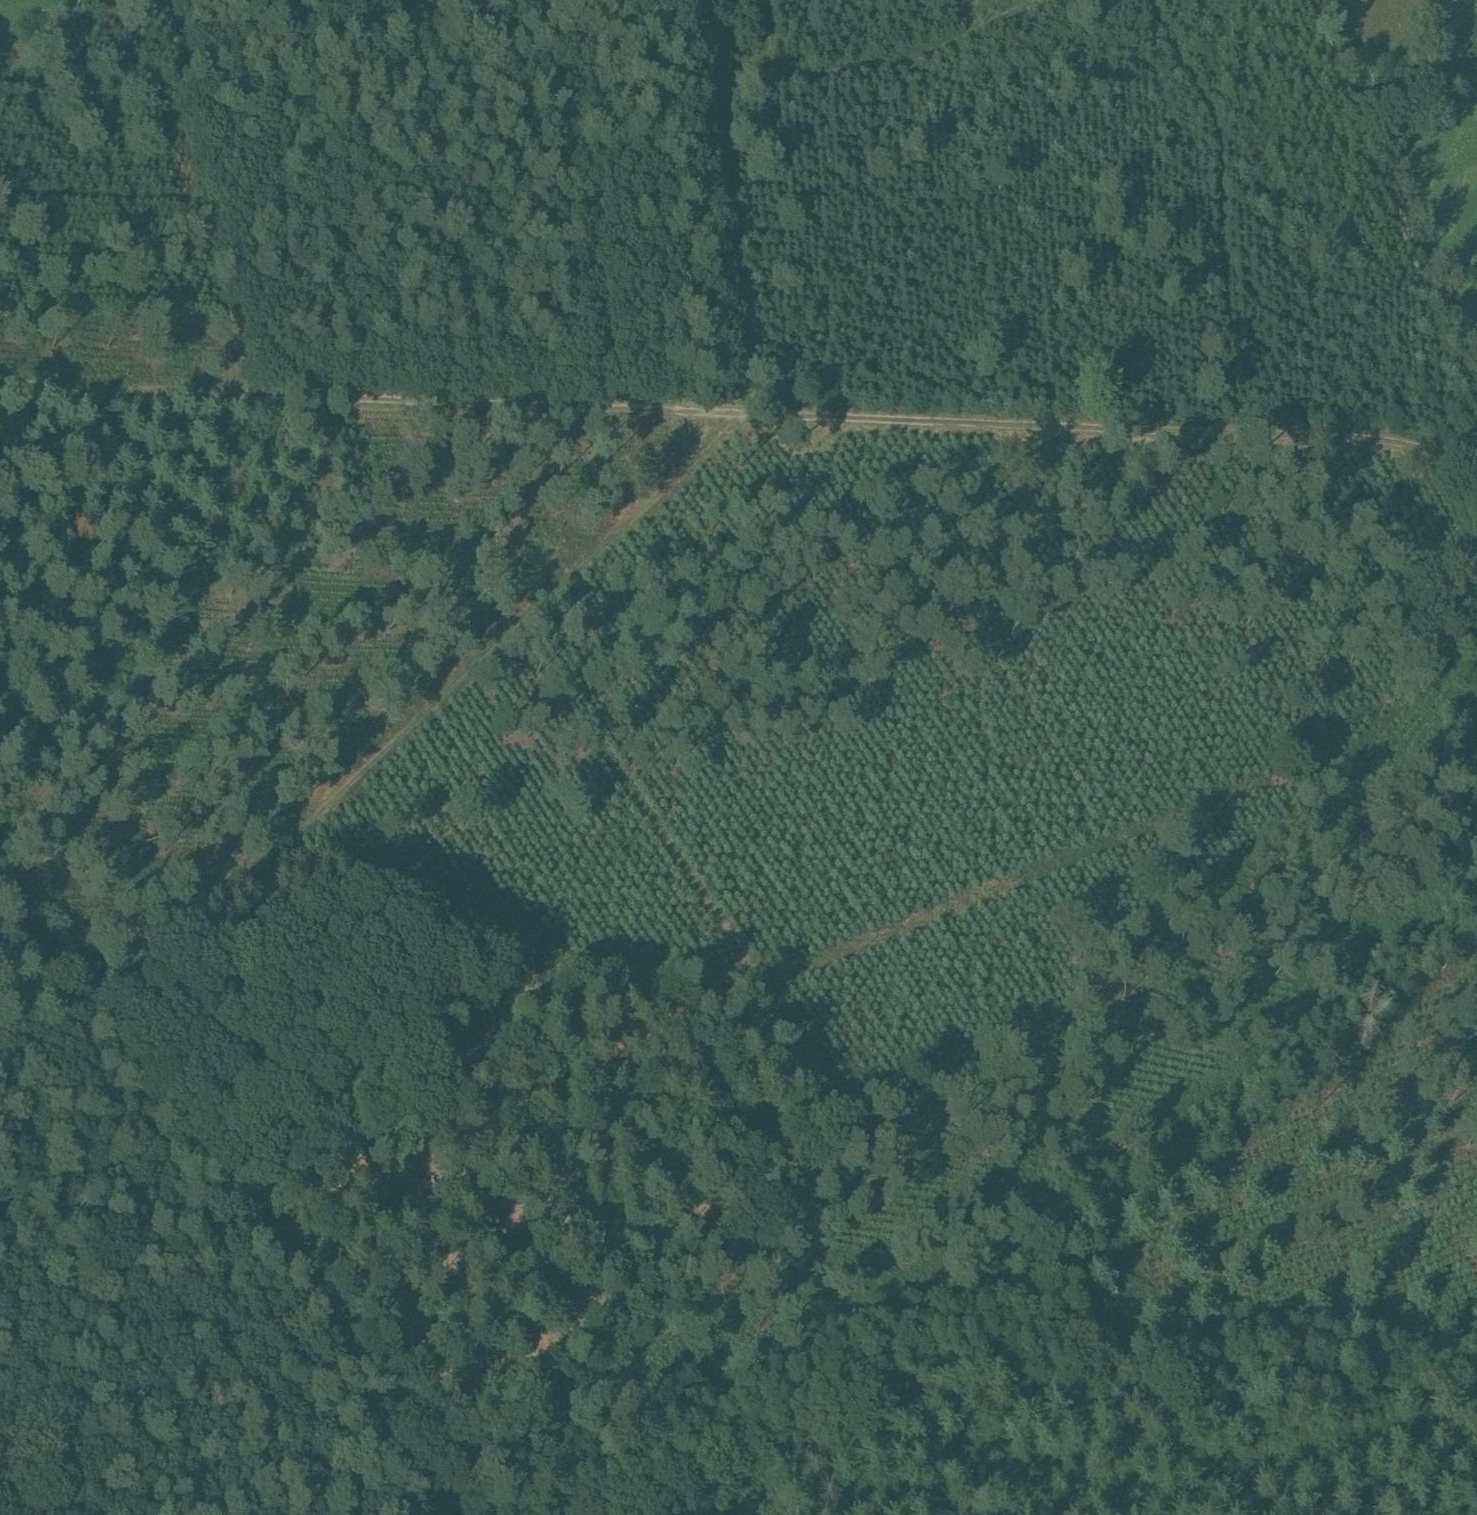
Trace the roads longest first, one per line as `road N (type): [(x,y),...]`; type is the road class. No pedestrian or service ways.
road 1 (track): [(1476,470),(1425,444),(1347,437),(0,385)]
road 2 (track): [(458,1514),(898,1162),(976,1082),(1339,773),(1390,659),(1476,595)]
road 3 (track): [(722,414),(121,1012)]
road 4 (track): [(121,1012),(317,1289),(442,1514)]
road 5 (track): [(121,1012),(0,886)]
road 6 (track): [(0,1066),(121,1012)]

